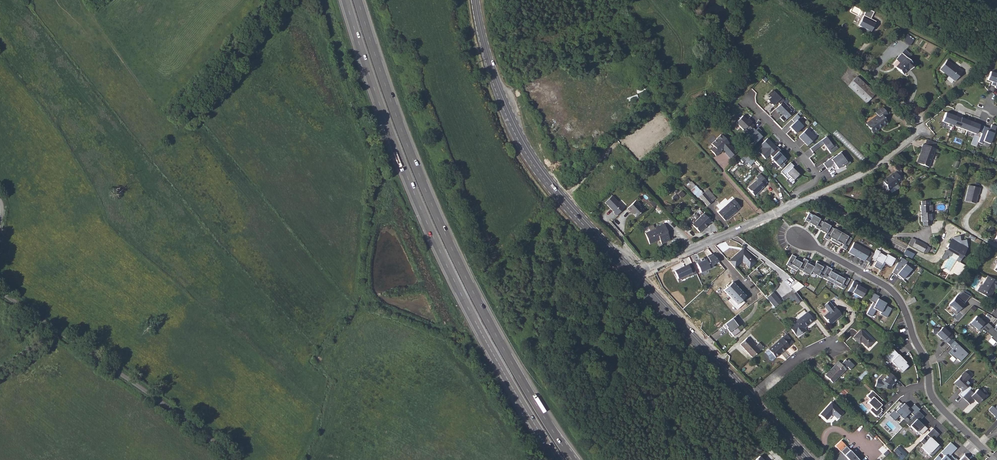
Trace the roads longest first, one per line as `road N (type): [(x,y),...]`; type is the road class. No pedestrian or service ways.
road 1 (trunk): [(572,459),(452,249),(358,0)]
road 2 (trunk): [(345,0),(430,230),(558,459)]
road 3 (secondary): [(475,0),(484,45),(523,140),(636,275)]
road 4 (residential): [(996,459),(934,401),(896,296),(798,238)]
road 5 (unclassified): [(232,459),(0,290)]
road 6 (residential): [(636,275),(833,188)]
road 7 (secondary): [(636,275),(752,398)]
road 8 (residential): [(747,98),(833,188)]

